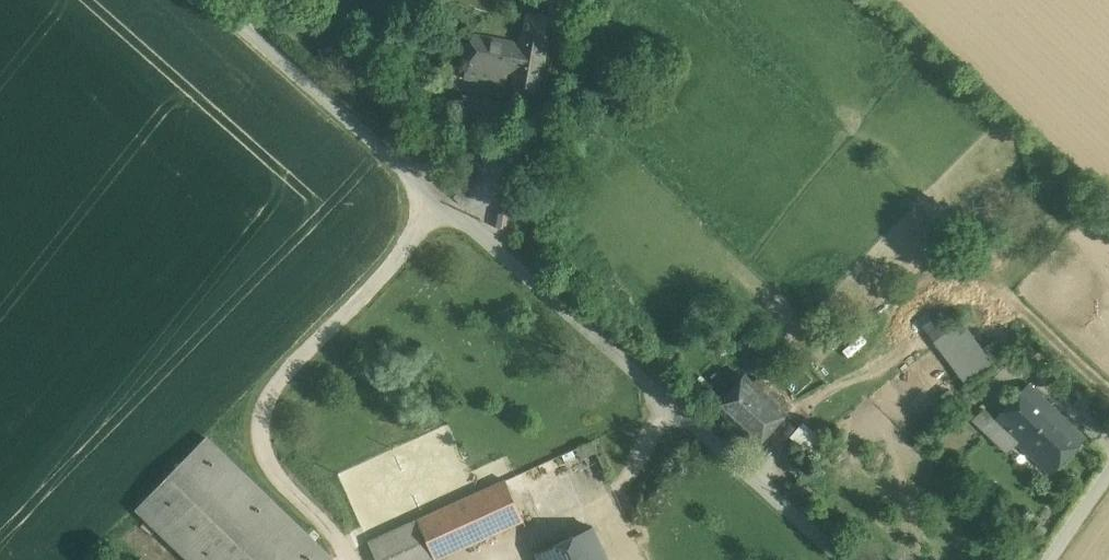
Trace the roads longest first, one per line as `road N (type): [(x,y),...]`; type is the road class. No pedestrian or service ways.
road 1 (unclassified): [(847,559),(215,0)]

